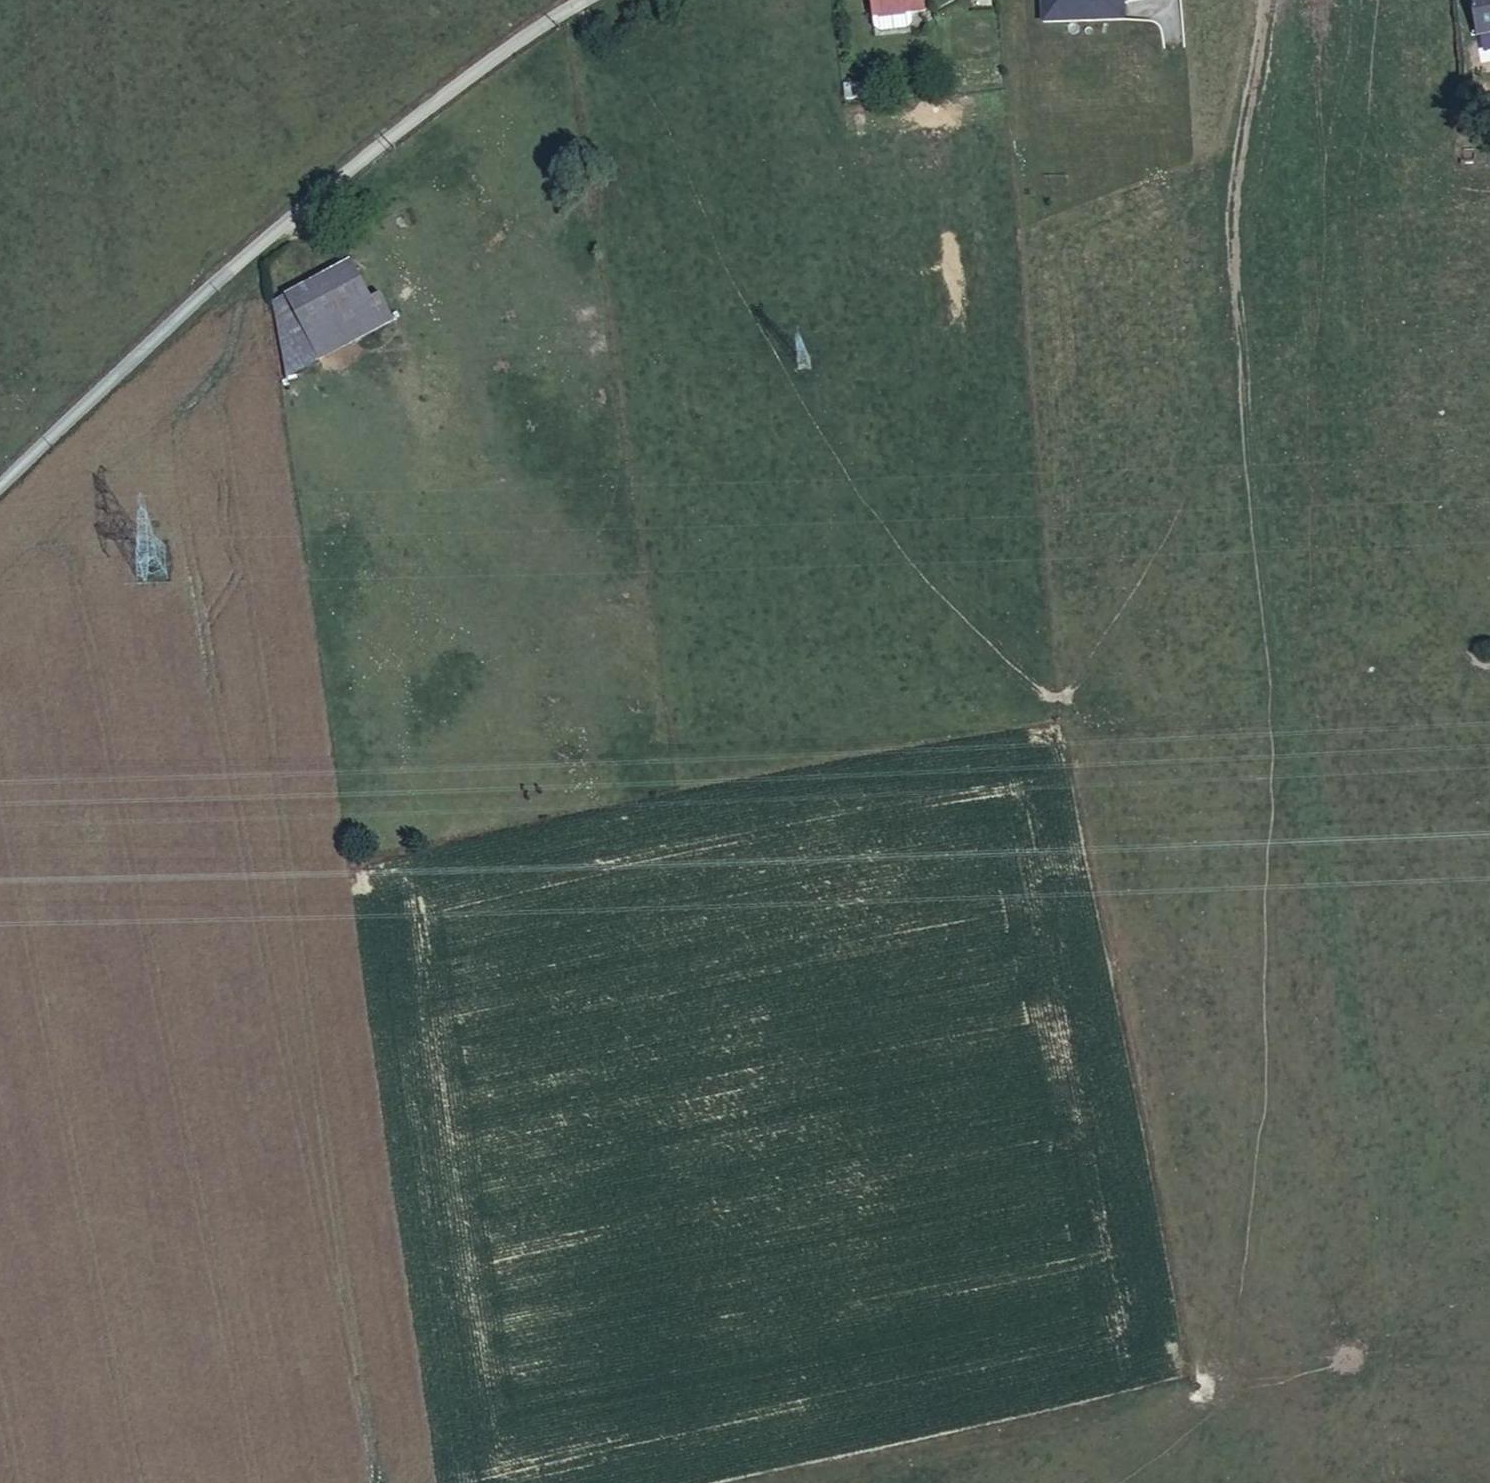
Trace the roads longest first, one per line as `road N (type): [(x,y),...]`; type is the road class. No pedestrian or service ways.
road 1 (unclassified): [(600,0),(436,101),(246,257),(0,490)]

